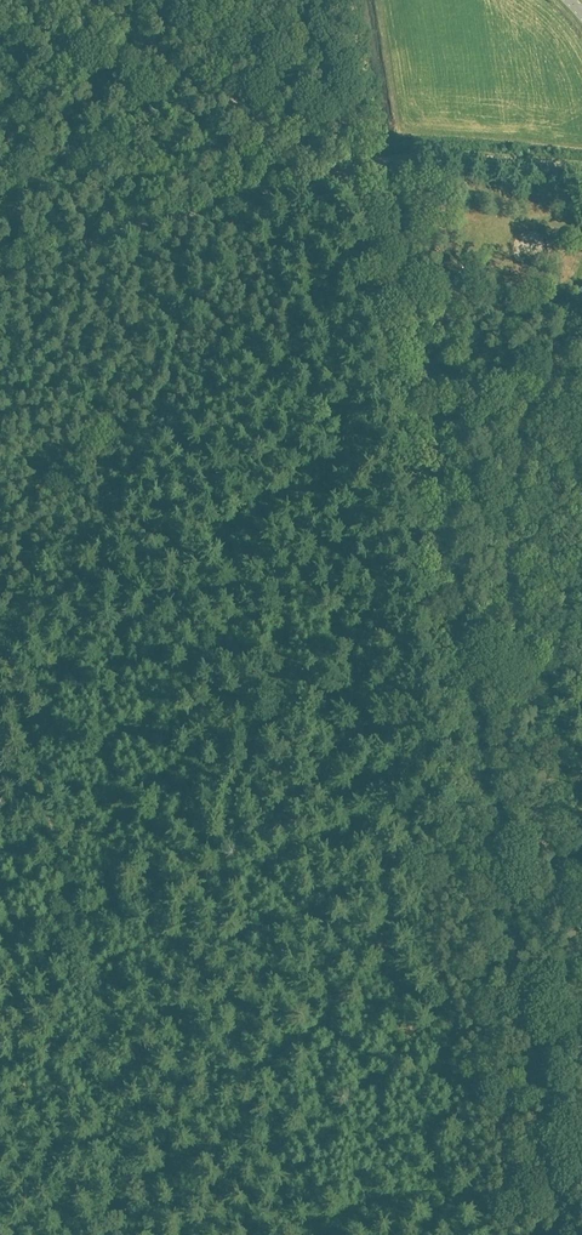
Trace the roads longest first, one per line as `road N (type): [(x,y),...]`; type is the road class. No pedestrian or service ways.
road 1 (unclassified): [(581,1014),(508,524),(518,462),(581,300)]
road 2 (track): [(83,0),(327,172)]
road 3 (track): [(347,170),(399,157),(581,170)]

